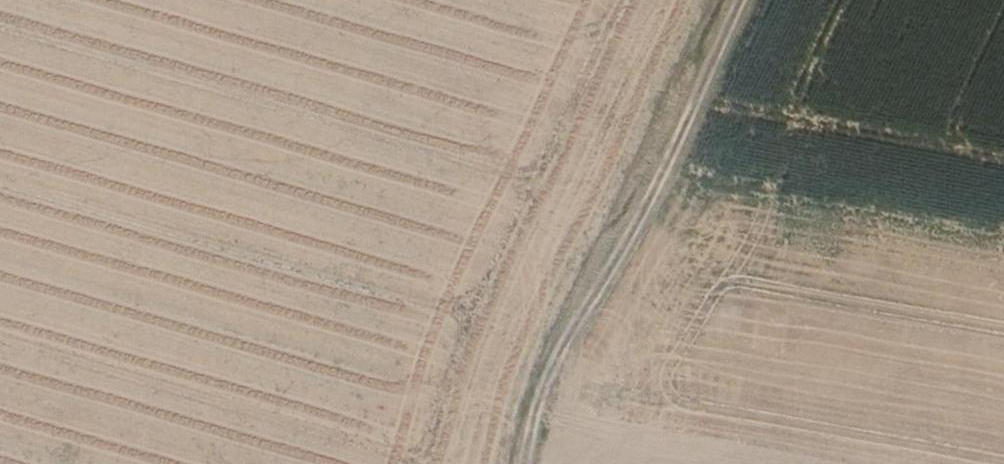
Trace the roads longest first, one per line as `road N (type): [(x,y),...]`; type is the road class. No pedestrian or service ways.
road 1 (track): [(733,0),(537,400),(521,463)]

